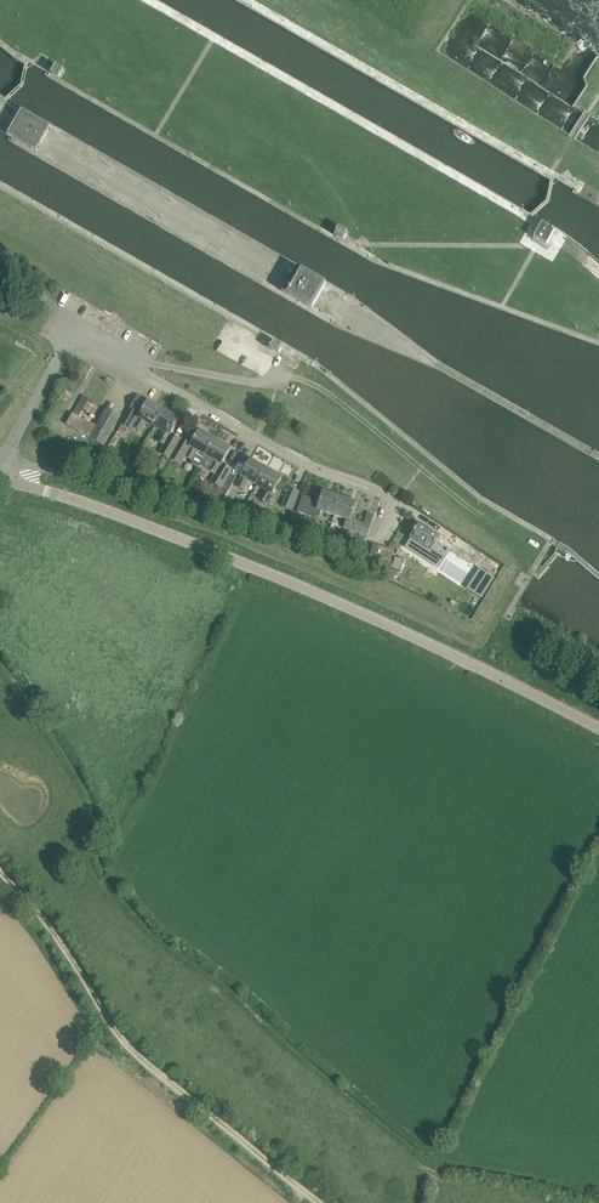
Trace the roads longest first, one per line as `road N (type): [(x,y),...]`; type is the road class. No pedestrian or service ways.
road 1 (unclassified): [(5,458),(338,543),(363,543),(388,523),(389,503),(370,487),(302,462),(72,332)]
road 2 (tertiary): [(598,728),(247,564),(92,505),(0,482)]
road 3 (track): [(0,869),(52,929),(125,1042),(321,1202)]
road 4 (track): [(280,378),(319,387),(480,515),(534,546)]
road 5 (unclassified): [(72,332),(5,458)]

